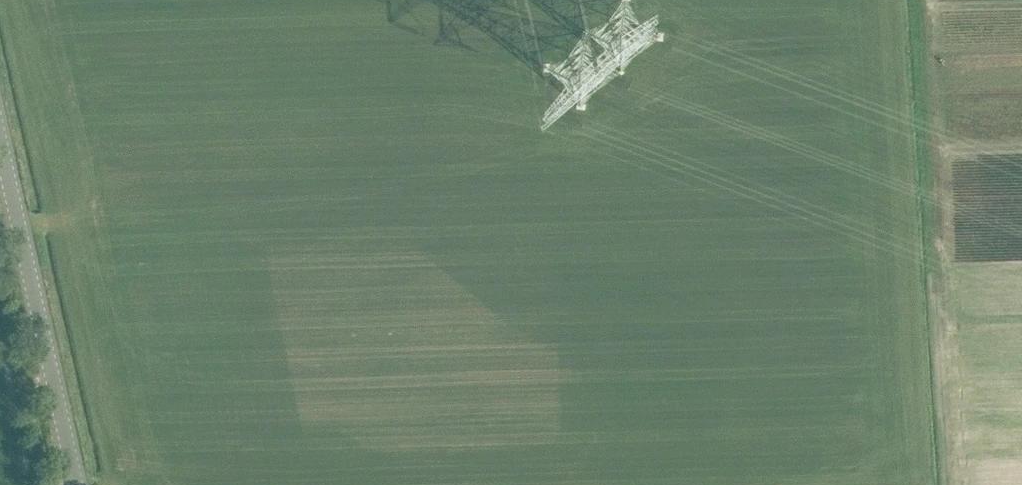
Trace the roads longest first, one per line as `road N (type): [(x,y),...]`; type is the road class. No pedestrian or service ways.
road 1 (tertiary): [(77,484),(0,140)]

